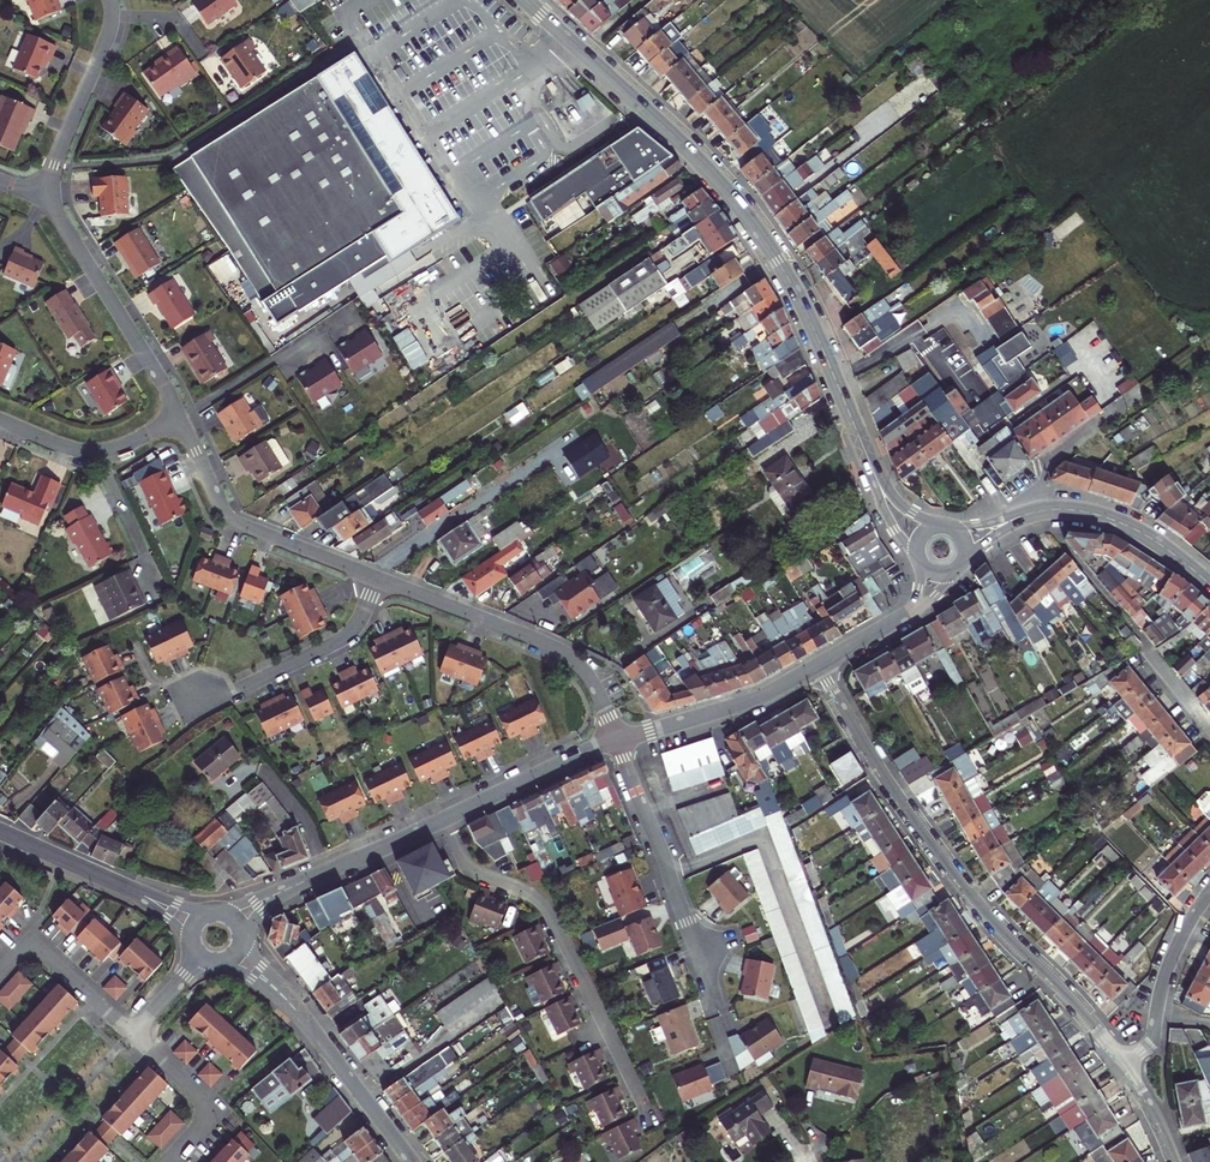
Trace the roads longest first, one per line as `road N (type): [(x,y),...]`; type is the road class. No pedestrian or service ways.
road 1 (secondary): [(526,0),(682,142),(763,238),(809,318),(871,467)]
road 2 (residential): [(1128,1068),(923,833),(819,665)]
road 3 (residential): [(447,818),(471,868),(531,893),(549,910),(645,1108)]
road 4 (residential): [(616,740),(593,684),(566,654),(377,577)]
road 5 (residential): [(616,740),(717,1003)]
road 6 (residential): [(377,577),(234,520),(182,420)]
road 7 (residential): [(182,420),(44,195)]
road 8 (residential): [(377,577),(346,637),(198,702)]
road 9 (tertiary): [(616,740),(757,699),(819,665)]
road 10 (residential): [(182,420),(353,315)]
road 11 (residential): [(1128,1068),(1148,1043),(1173,957),(1209,893)]
road 12 (residential): [(44,195),(114,15)]
road 13 (secondary): [(1209,583),(1124,523),(1083,510),(1039,511)]
road 14 (residential): [(1209,727),(1092,581)]
road 15 (tertiary): [(447,818),(616,740)]
road 16 (tertiary): [(301,1017),(412,1161)]
road 17 (tertiary): [(287,891),(447,818)]
road 18 (residential): [(0,972),(23,950),(40,951),(134,1034)]
road 19 (residential): [(134,1034),(202,1102),(201,1123),(168,1161)]
road 20 (residential): [(97,452),(158,583)]
road 21 (tertiary): [(0,832),(122,885)]

